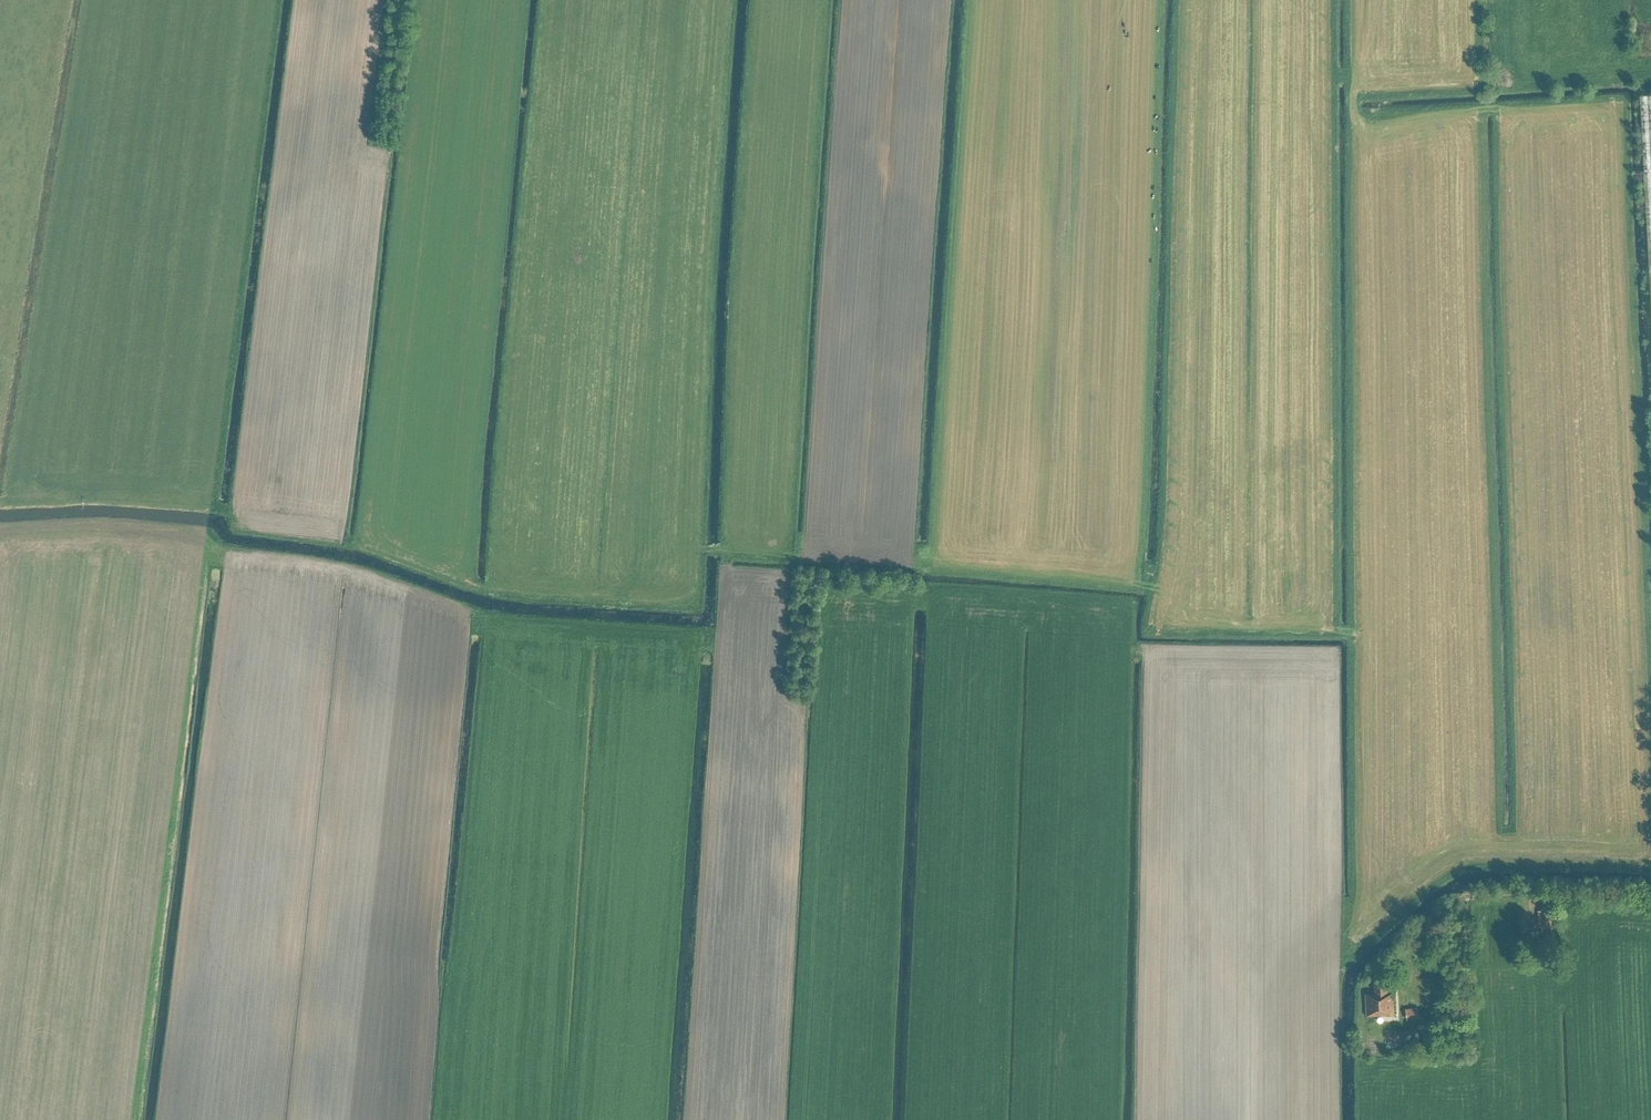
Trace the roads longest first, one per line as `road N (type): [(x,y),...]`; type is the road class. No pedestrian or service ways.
road 1 (unclassified): [(1650,897),(1485,893)]

